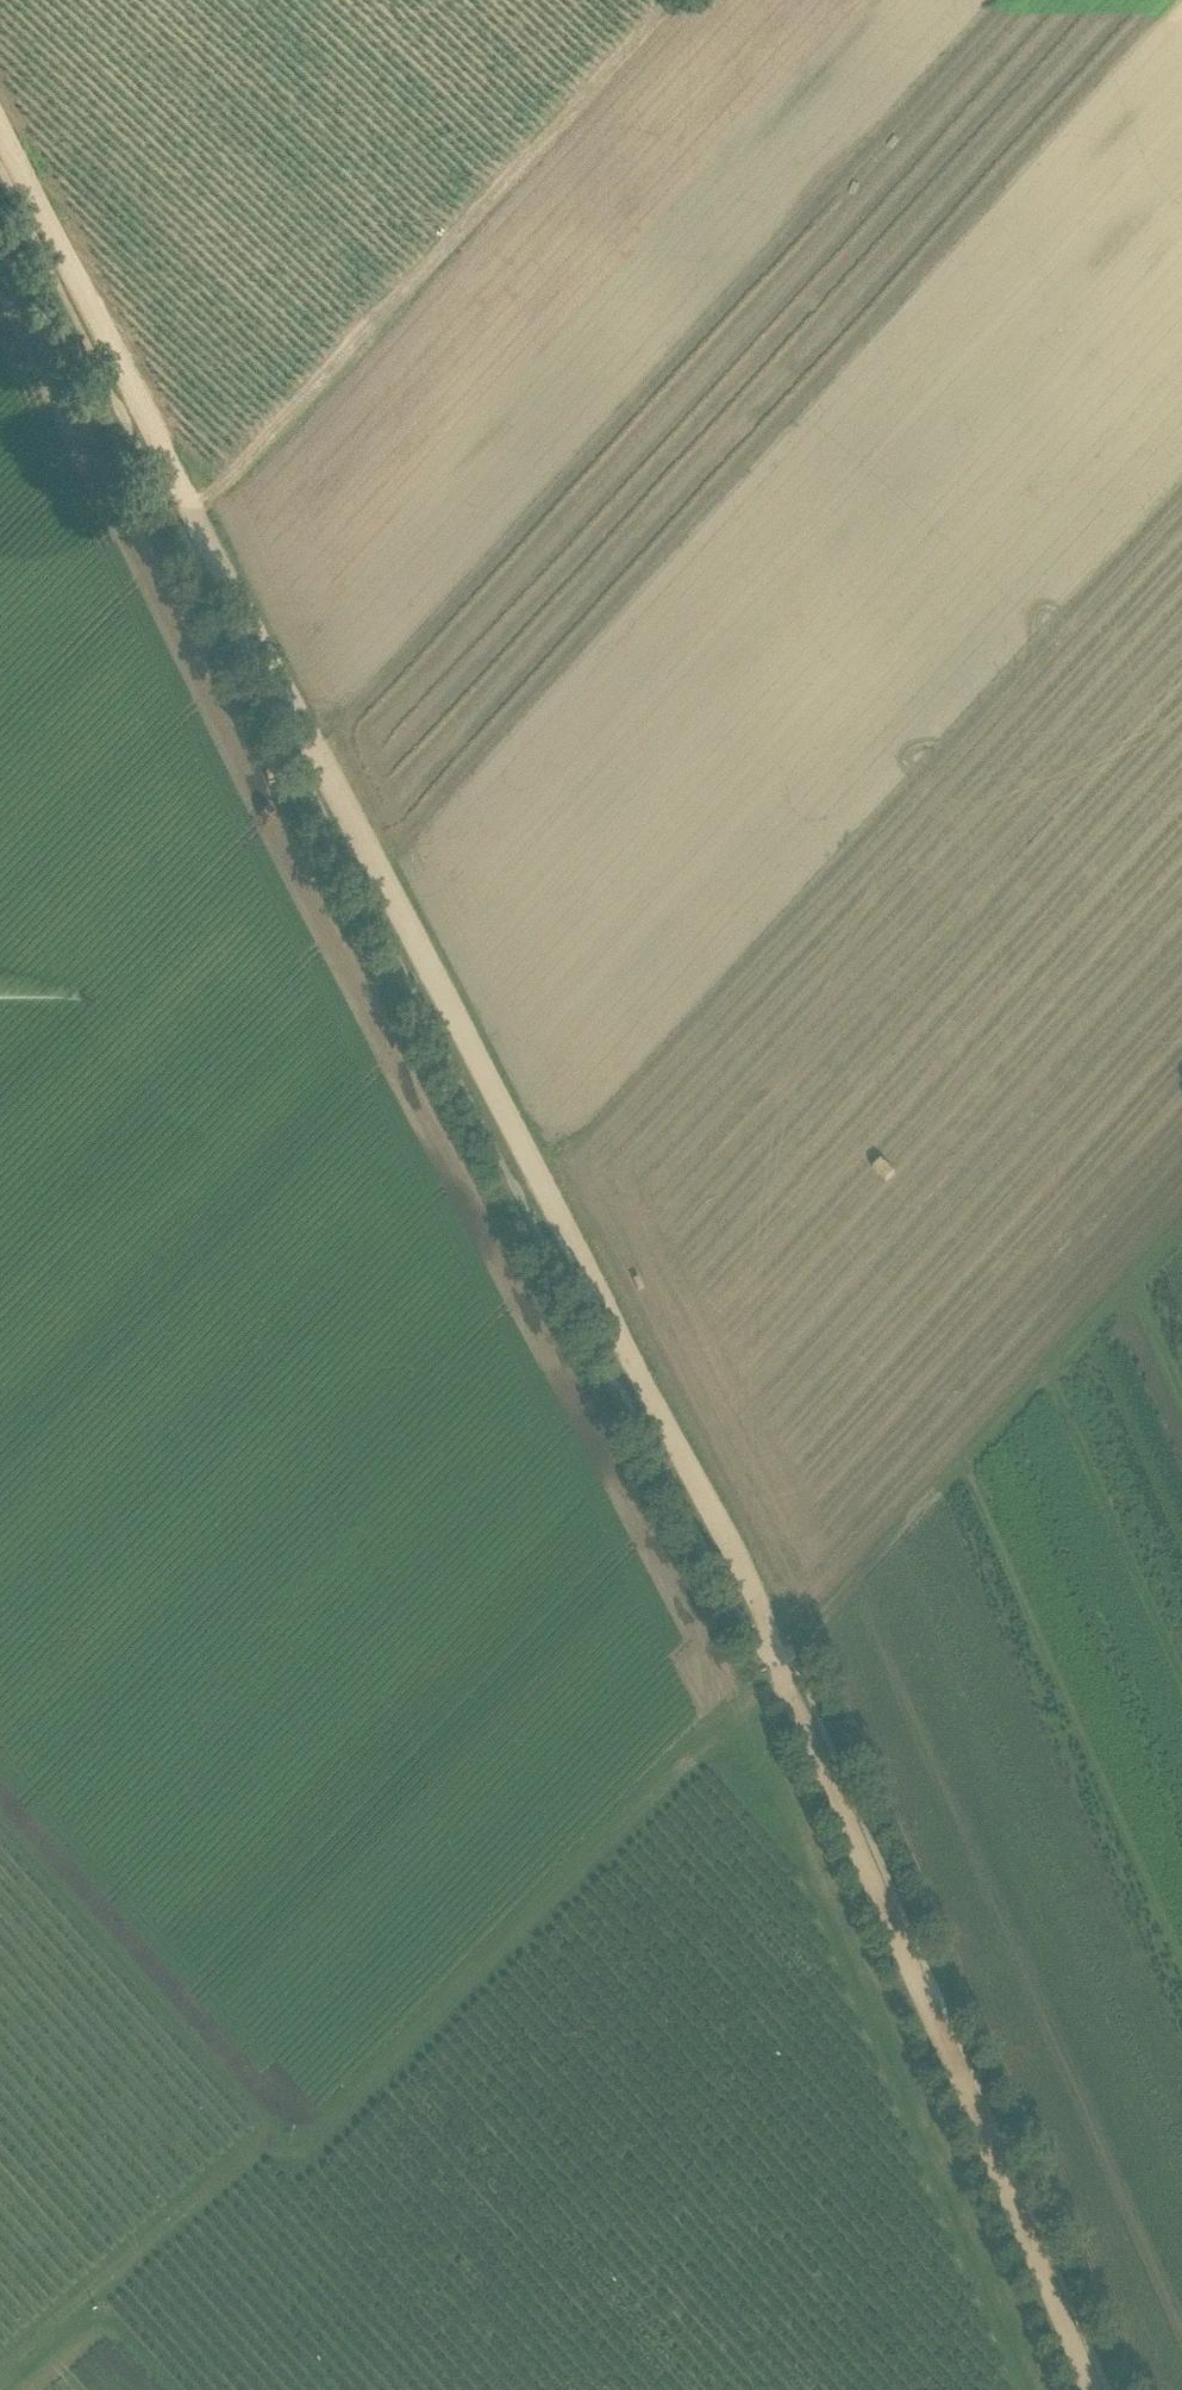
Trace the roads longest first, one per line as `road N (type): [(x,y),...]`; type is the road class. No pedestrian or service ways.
road 1 (unclassified): [(1091,2389),(809,1709),(0,123)]
road 2 (track): [(200,512),(666,0)]

